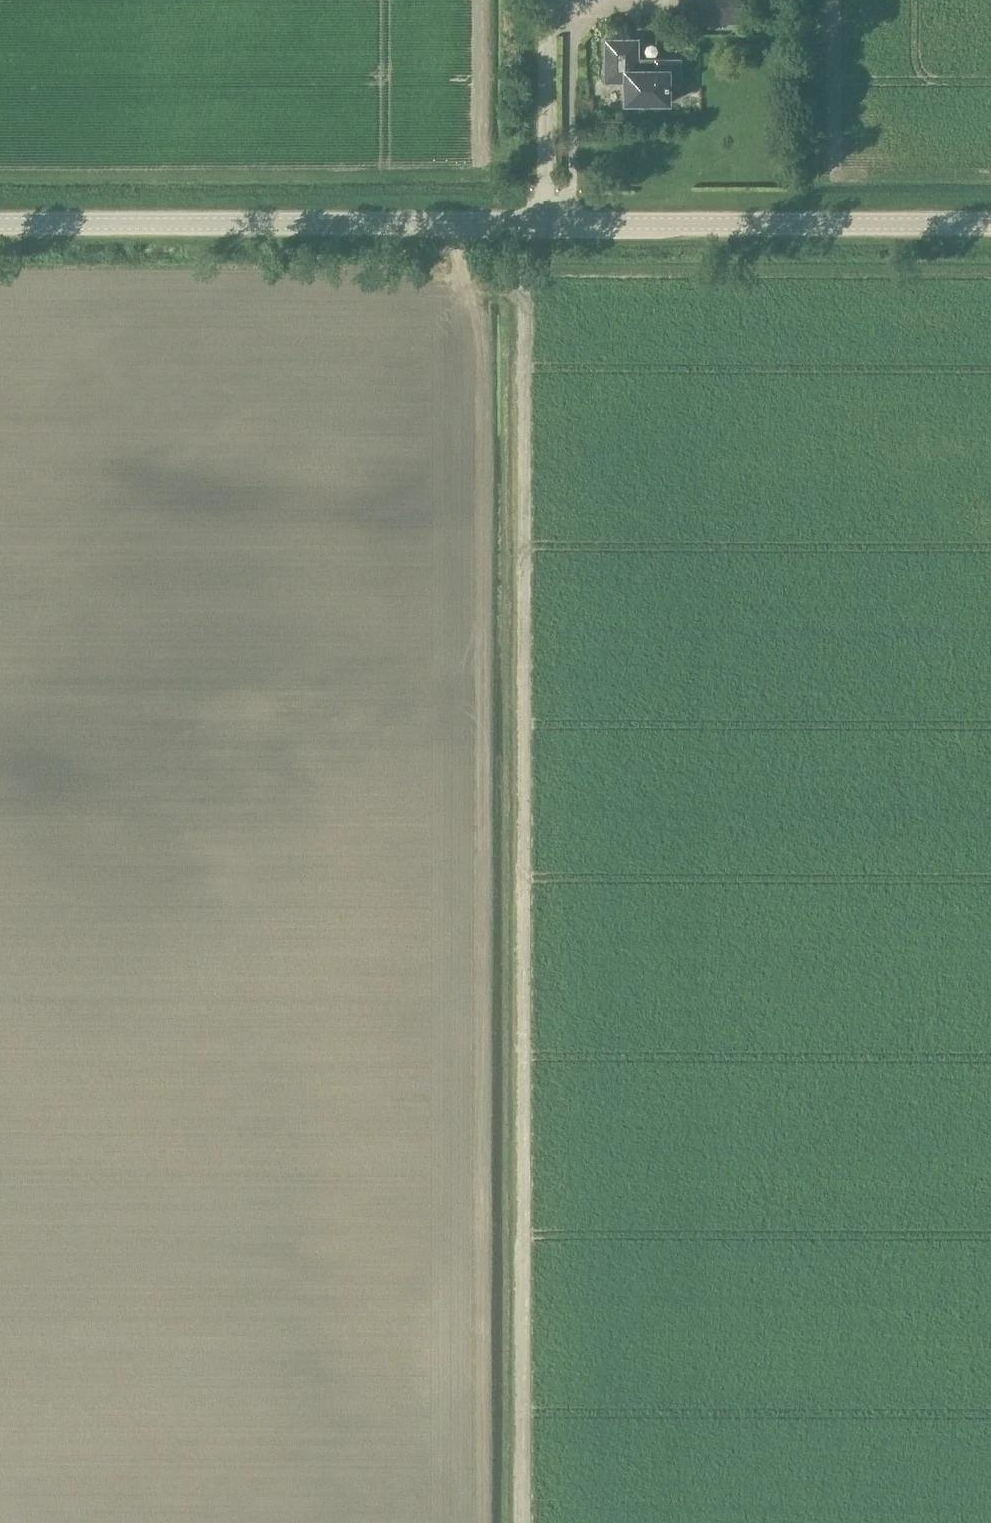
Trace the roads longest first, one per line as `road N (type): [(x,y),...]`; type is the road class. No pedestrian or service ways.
road 1 (unclassified): [(0,224),(990,224)]

